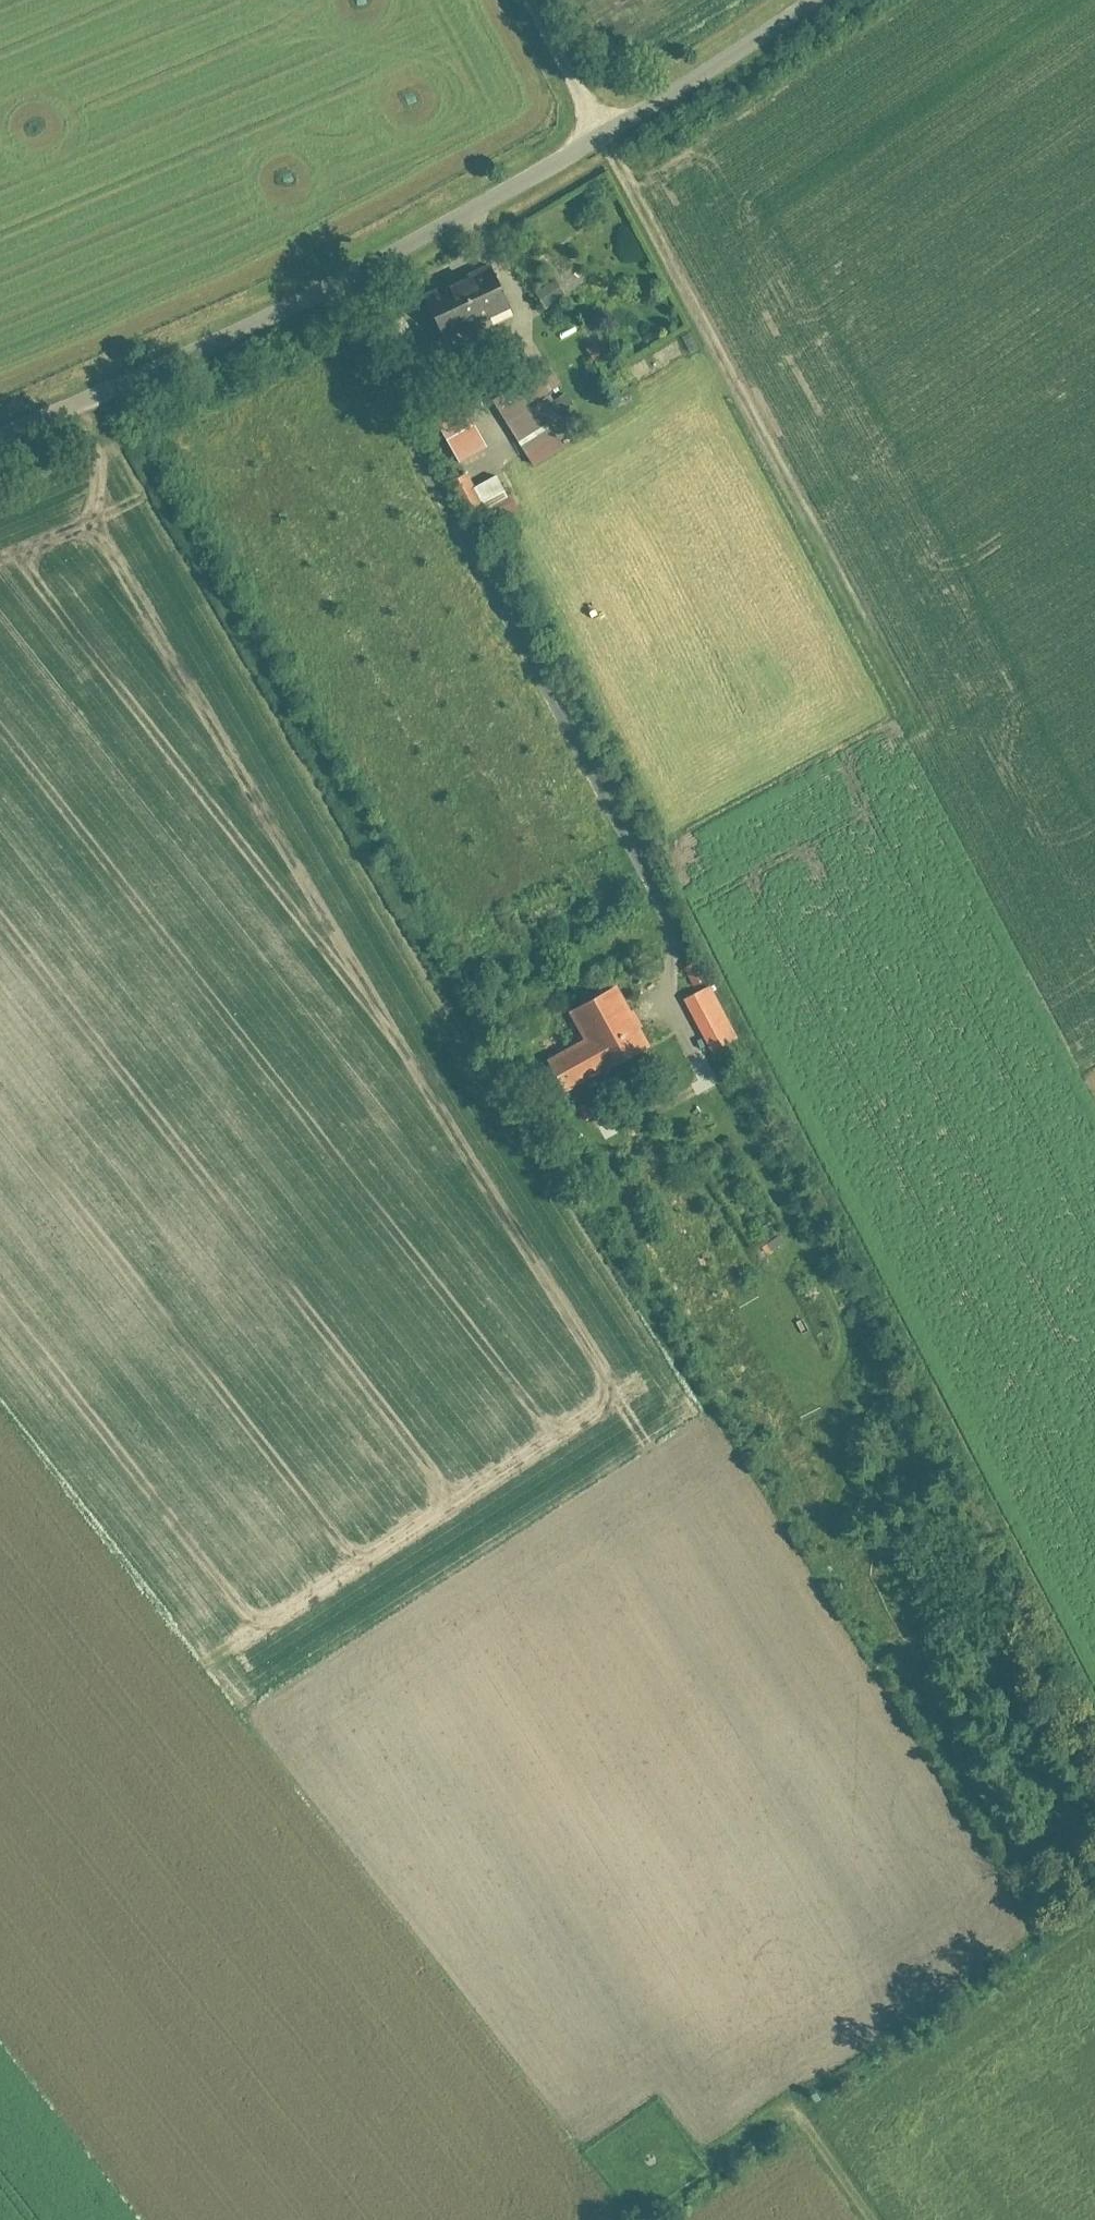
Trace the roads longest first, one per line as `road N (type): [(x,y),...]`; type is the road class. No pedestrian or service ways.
road 1 (track): [(603,135),(1031,938)]
road 2 (residential): [(0,435),(173,363),(453,223),(603,135)]
road 3 (residential): [(603,135),(815,0)]
road 4 (unclassified): [(530,0),(603,135)]
road 5 (track): [(873,2219),(787,2095)]

